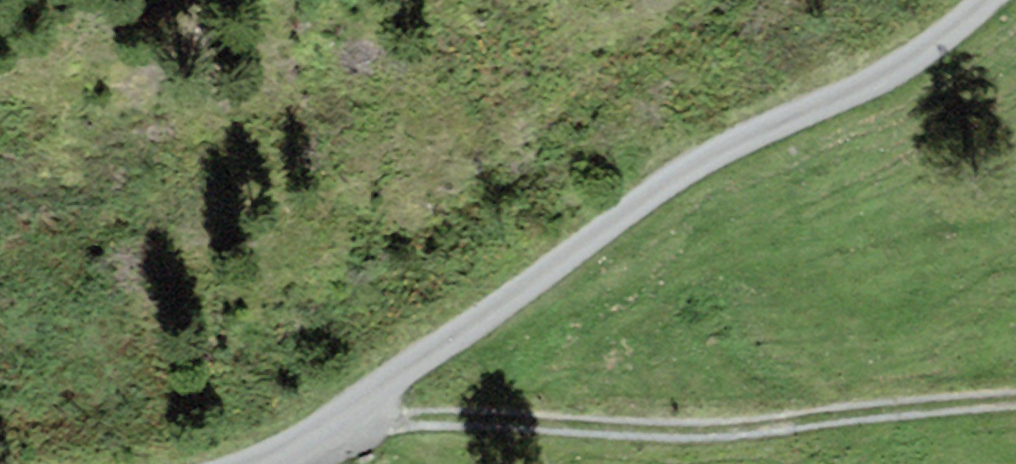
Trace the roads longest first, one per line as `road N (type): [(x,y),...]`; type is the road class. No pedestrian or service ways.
road 1 (unclassified): [(240,463),(352,415),(636,203),(746,136),(864,80),(988,0)]
road 2 (track): [(352,415),(688,431),(1015,398)]

